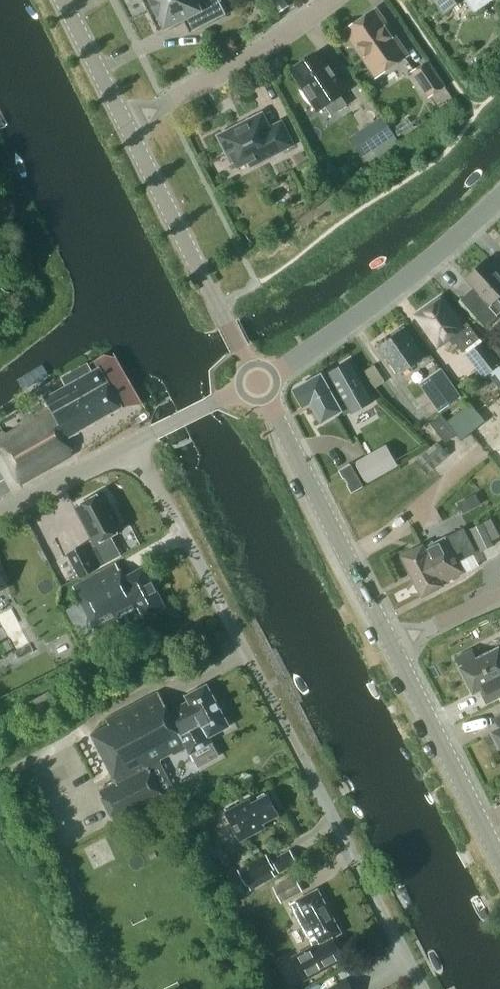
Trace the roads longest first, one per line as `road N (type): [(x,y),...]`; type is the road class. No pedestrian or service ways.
road 1 (tertiary): [(258,383),(418,268),(499,191)]
road 2 (tertiary): [(393,648),(258,383)]
road 3 (unclassified): [(0,510),(258,383)]
road 4 (tertiary): [(258,383),(129,128)]
road 5 (residential): [(129,128),(268,53),(338,0)]
road 6 (tertiary): [(499,857),(393,648)]
road 7 (tertiary): [(129,128),(66,0)]
road 8 (residential): [(393,648),(499,594)]

